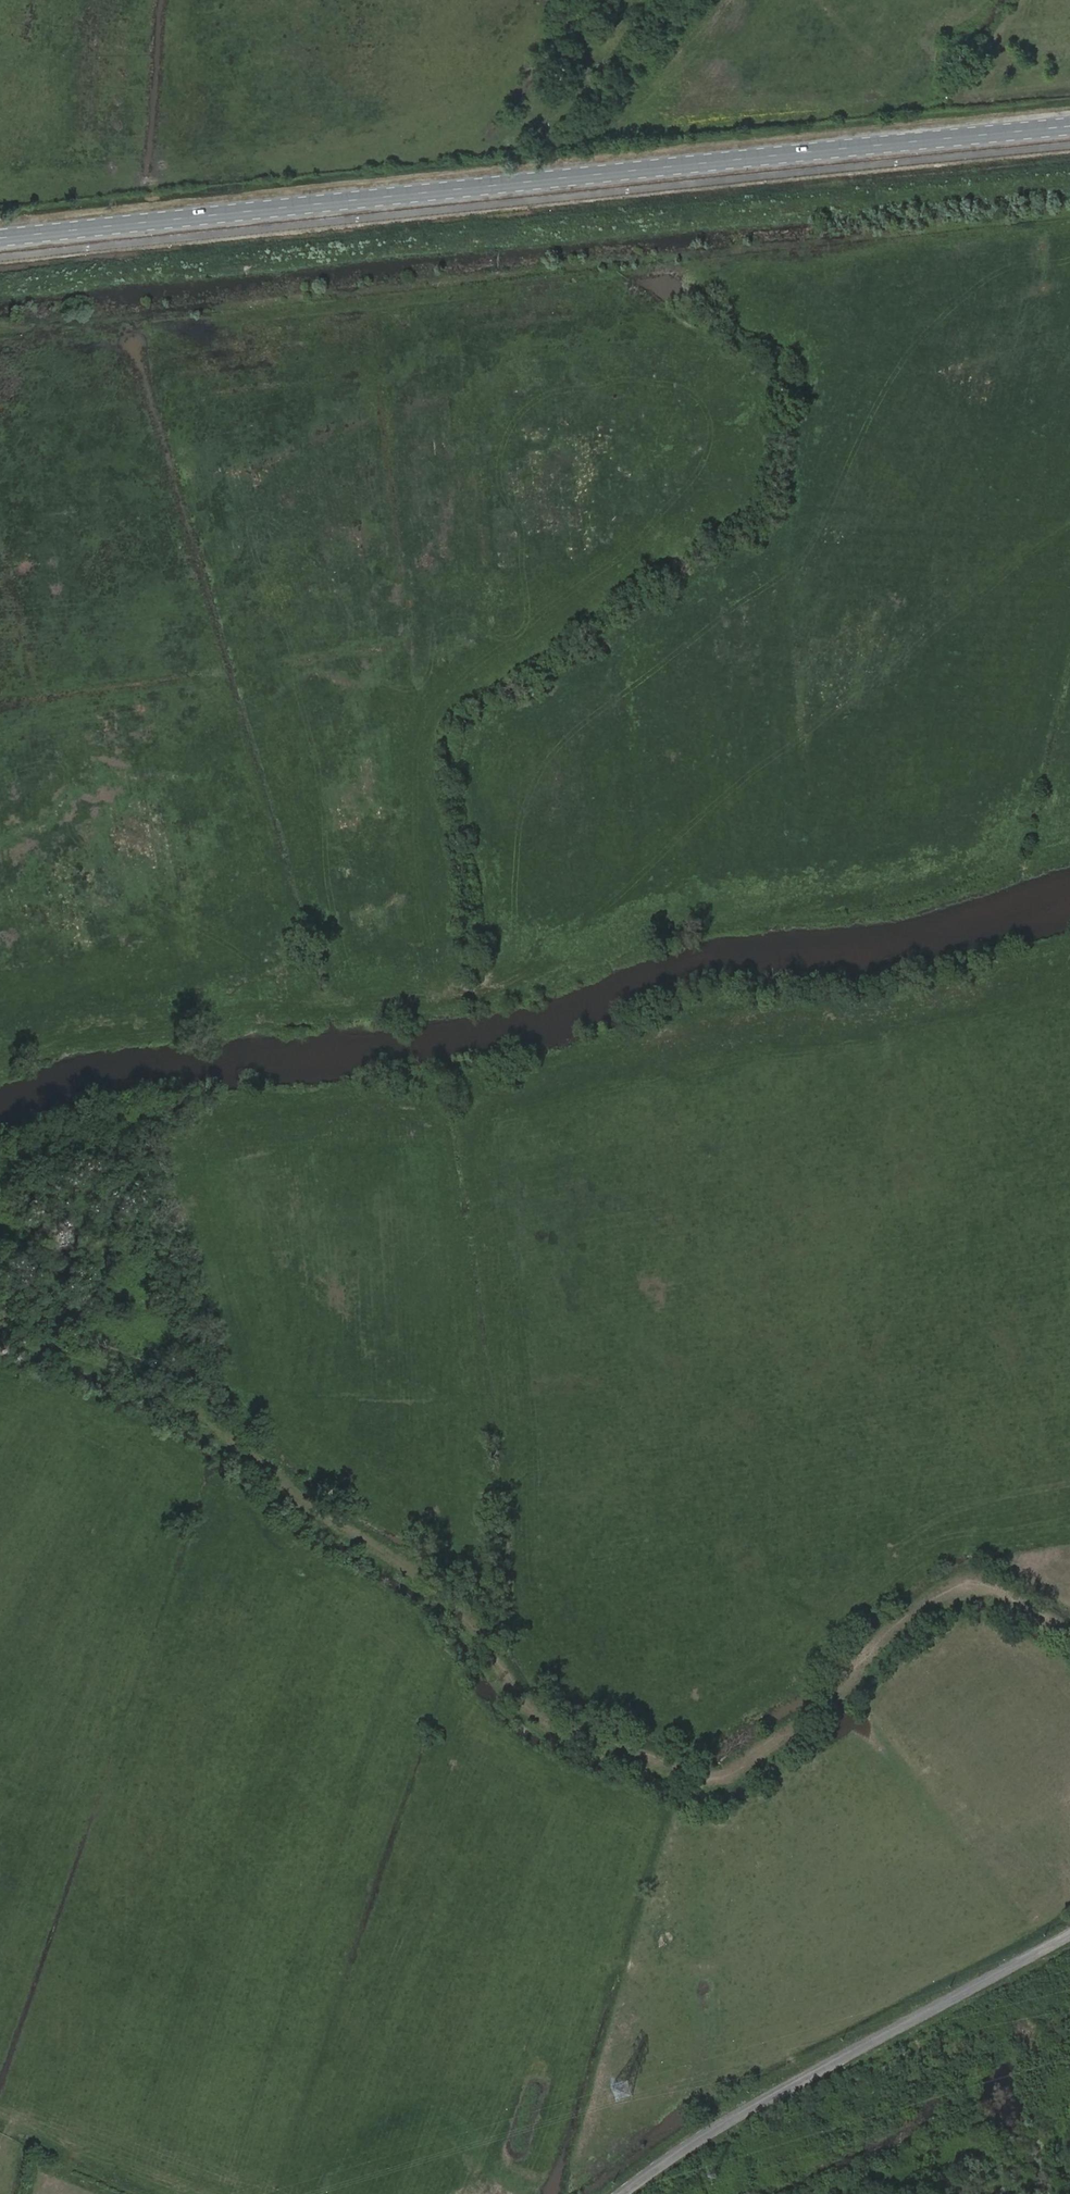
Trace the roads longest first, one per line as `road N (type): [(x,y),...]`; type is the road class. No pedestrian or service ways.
road 1 (secondary): [(1069,127),(0,238)]
road 2 (unclassified): [(1069,1936),(782,2091),(627,2193)]

